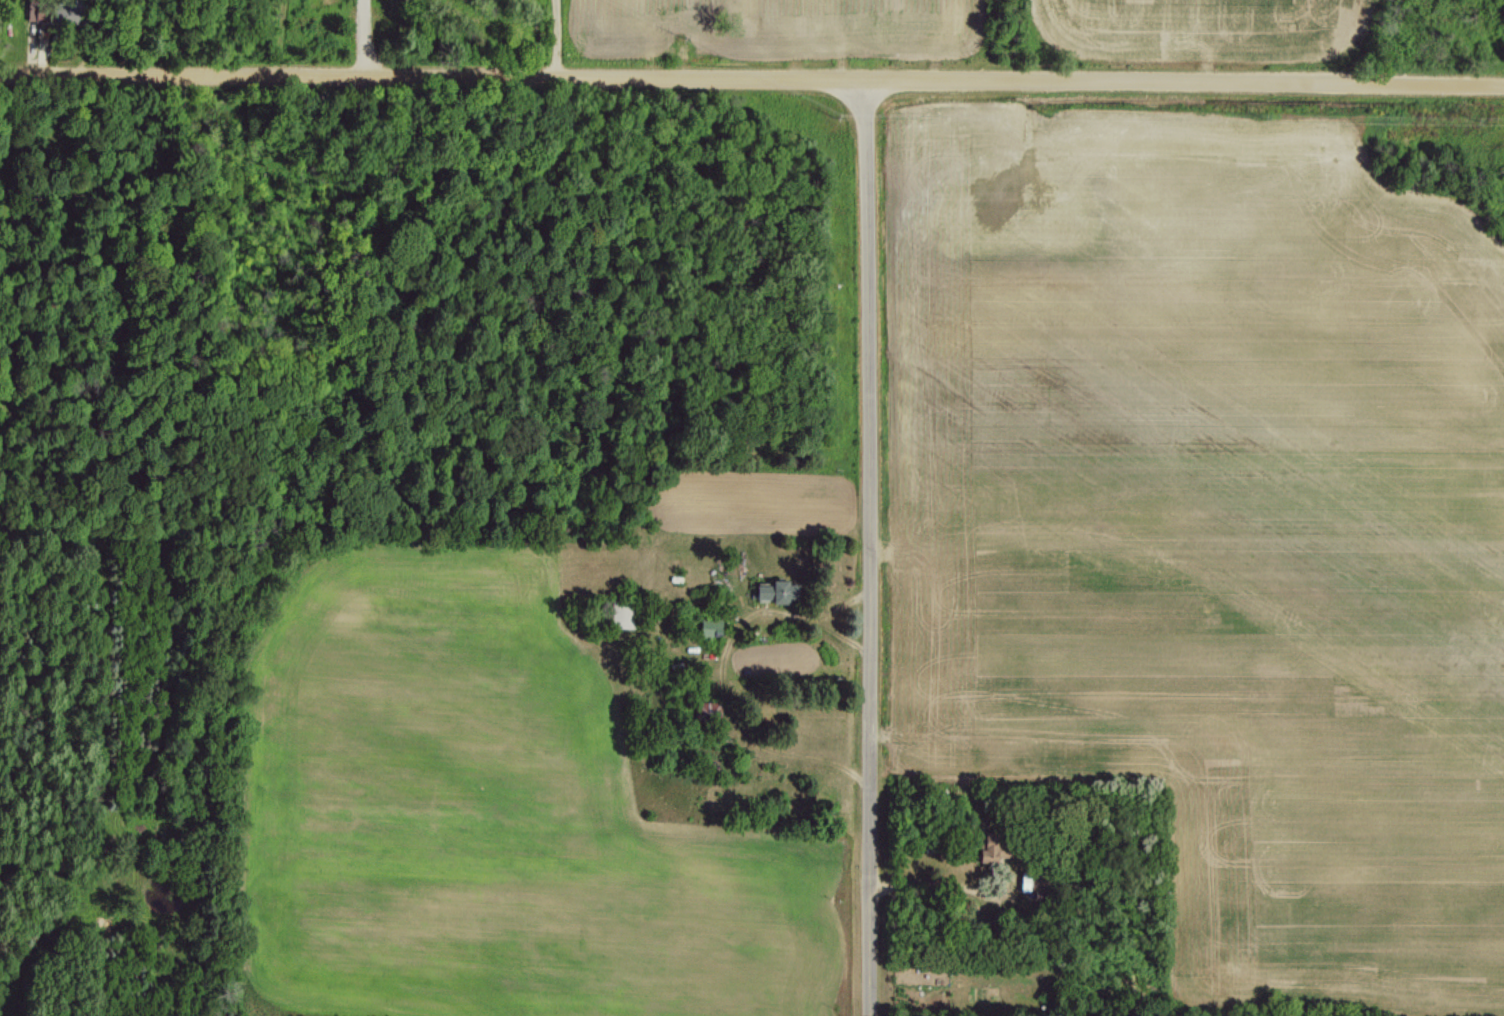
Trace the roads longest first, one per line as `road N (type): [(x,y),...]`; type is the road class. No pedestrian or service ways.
road 1 (residential): [(1503,86),(0,74)]
road 2 (residential): [(872,1015),(875,81)]

